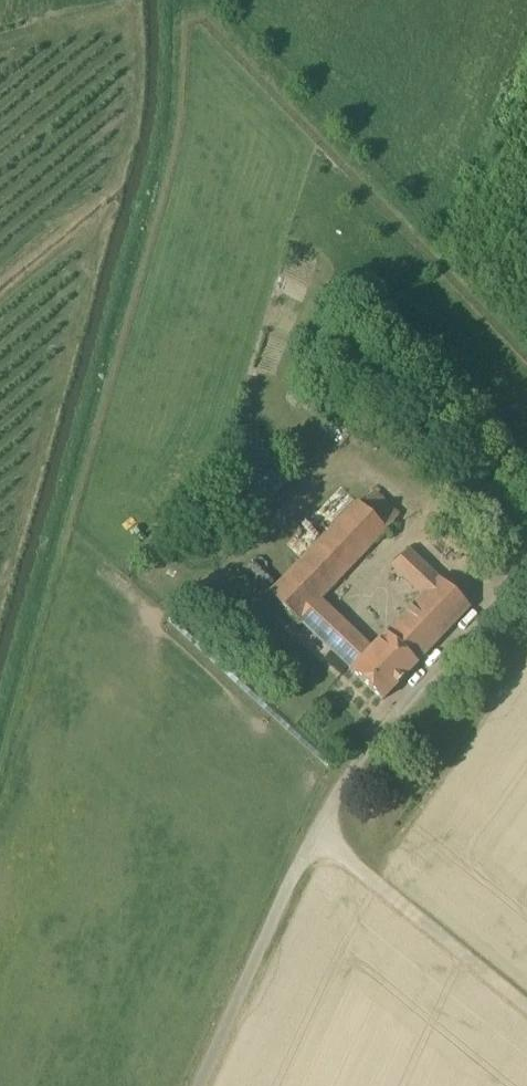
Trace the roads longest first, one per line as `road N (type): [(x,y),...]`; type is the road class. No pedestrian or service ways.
road 1 (unclassified): [(316,841),(359,767),(473,639),(526,554)]
road 2 (unclassified): [(526,1013),(316,841)]
road 3 (unclassified): [(205,1085),(316,841)]

